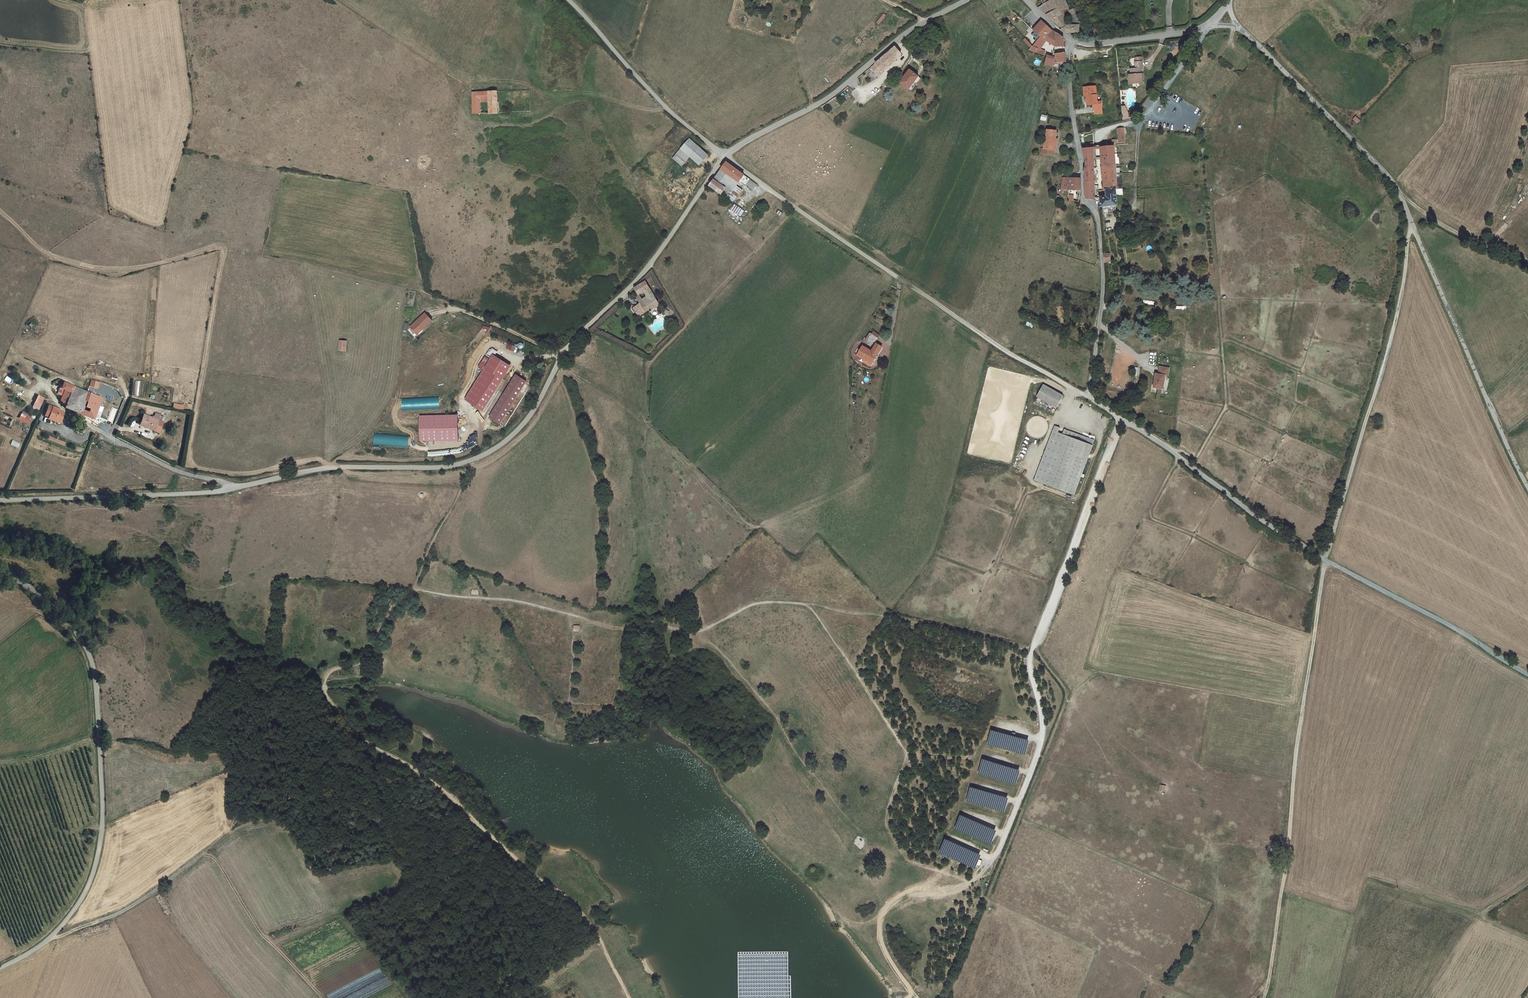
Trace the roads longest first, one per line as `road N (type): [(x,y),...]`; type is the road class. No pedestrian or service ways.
road 1 (track): [(1120,417),(1032,650),(1040,742),(994,856),(969,883),(905,893),(884,911),(882,942),(914,993)]
road 2 (unclassified): [(234,488),(336,467),(445,467),(491,451),(524,424),(583,331),(651,264),(724,156)]
road 3 (track): [(417,589),(695,632),(754,603),(806,604),(906,753)]
road 4 (unclassified): [(1527,489),(1395,184),(1237,26)]
road 5 (unclassified): [(0,968),(40,946),(74,910),(102,831),(88,651),(39,597),(0,573)]
road 6 (track): [(1326,560),(1261,997)]
road 7 (track): [(629,997),(579,909),(357,732)]
road 8 (unclassified): [(1070,40),(1083,197),(1098,221),(1102,268),(1087,396)]
road 9 (track): [(1411,224),(1397,310),(1326,560)]
road 10 (unclassified): [(724,156),(823,101),(897,40),(967,0)]
road 11 (track): [(1120,417),(899,278)]
road 12 (track): [(1326,560),(1120,417)]
road 13 (unclassified): [(0,500),(234,488)]
road 14 (track): [(1527,672),(1326,560)]
road 15 (residential): [(41,383),(92,428),(181,473),(234,488)]
road 16 (unclassified): [(567,0),(724,156)]
road 17 (track): [(51,936),(134,904),(233,827)]
road 18 (unclassified): [(899,278),(724,156)]
road 19 (track): [(357,732),(325,695),(329,672),(362,663),(391,609),(417,589)]
road 20 (track): [(906,753),(885,823),(891,838),(906,860),(969,883)]
road 21 (track): [(562,357),(397,281)]
road 22 (unclassified): [(1070,40),(1210,24)]
road 23 (track): [(417,589),(471,460)]

